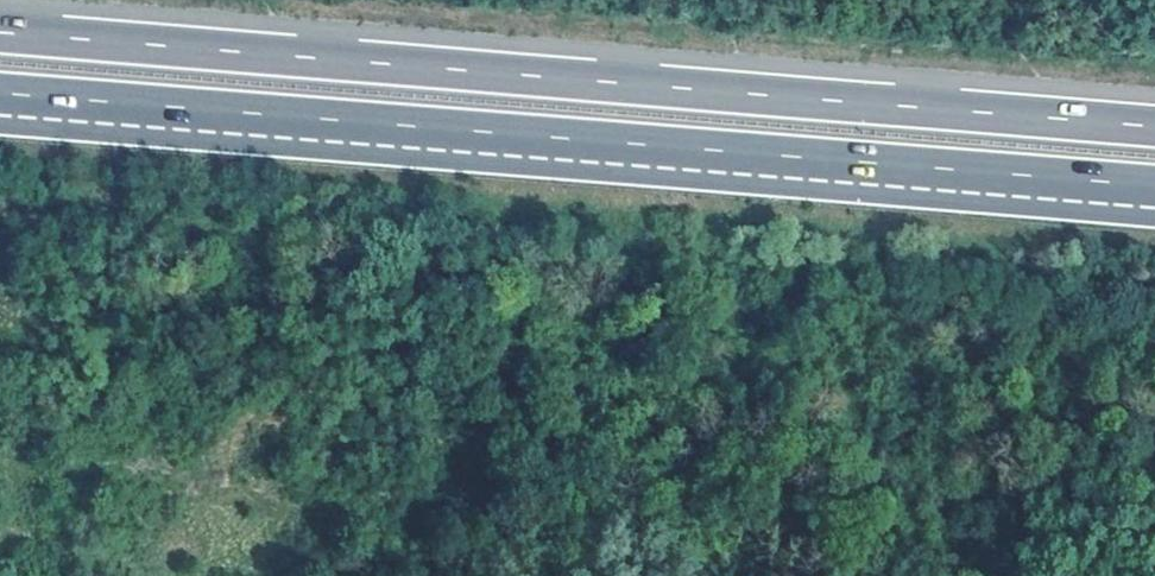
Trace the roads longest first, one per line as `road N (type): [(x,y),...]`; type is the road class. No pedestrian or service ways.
road 1 (motorway): [(1154,131),(0,35)]
road 2 (motorway): [(0,109),(1154,200)]

